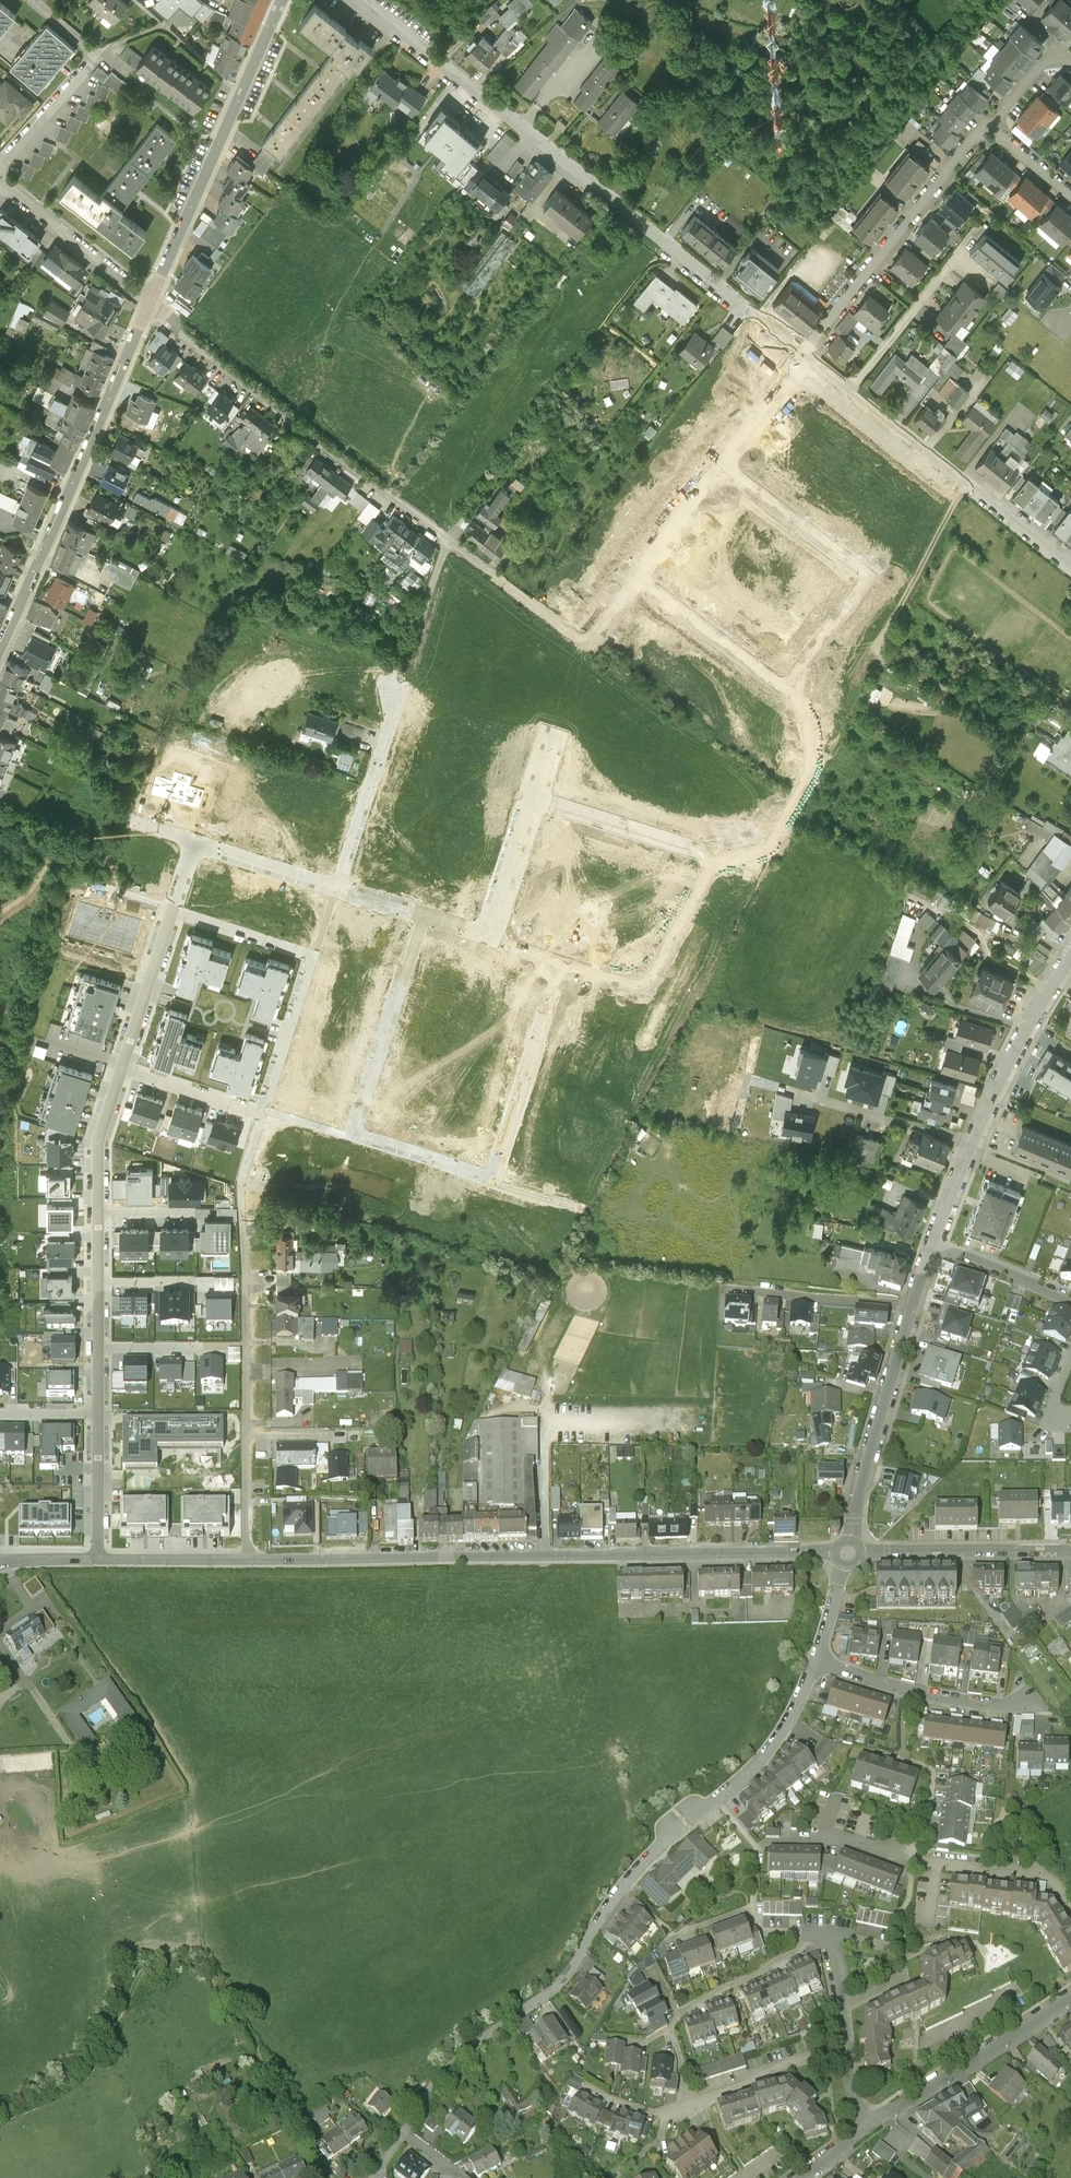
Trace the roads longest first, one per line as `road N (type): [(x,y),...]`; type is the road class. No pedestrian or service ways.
road 1 (residential): [(424,912),(353,1133),(491,1178),(564,962)]
road 2 (residential): [(247,1561),(835,1556)]
road 3 (tertiary): [(362,0),(804,350)]
road 4 (residential): [(719,460),(869,574),(782,687),(634,572)]
road 5 (residential): [(380,2172),(443,2073),(561,1986),(613,1903),(671,1839),(674,1816)]
road 6 (residential): [(259,1111),(240,1181),(247,1561)]
road 7 (residential): [(564,962),(638,984),(652,977),(716,856),(532,798)]
road 8 (residential): [(148,304),(447,539)]
road 9 (residential): [(0,648),(148,304)]
road 10 (residential): [(97,1416),(98,1144),(121,1065)]
road 11 (tertiary): [(804,350),(1070,568)]
road 12 (residential): [(148,304),(286,0)]
road 13 (residential): [(991,124),(804,350)]
road 14 (residential): [(696,2106),(671,2031),(679,2016),(831,1937)]
road 15 (residential): [(634,572),(582,639),(447,539)]
road 16 (residential): [(852,1544),(858,1499),(915,1308)]
road 17 (residential): [(936,1244),(1028,1027)]
road 18 (residential): [(0,169),(97,53),(35,0)]
road 19 (residential): [(1070,1998),(876,2125)]
road 20 (residential): [(171,911),(195,839),(337,884)]
road 21 (residential): [(817,1658),(954,1700),(1033,1700)]
road 22 (residential): [(679,1812),(701,1812),(756,1767),(786,1727),(817,1658)]
road 23 (residential): [(862,1556),(1070,1554)]
road 24 (residential): [(396,697),(337,884)]
road 25 (residential): [(0,181),(148,304)]
road 26 (residential): [(915,1308),(729,1287)]
road 27 (track): [(963,480),(879,641)]
road 28 (residential): [(831,1937),(762,1936),(750,1911),(673,1942)]
road 29 (track): [(97,53),(164,25),(242,95)]
road 30 (residential): [(1070,1906),(1041,1874),(915,1865)]
road 31 (residential): [(310,954),(259,1111)]
road 32 (residential): [(121,1065),(171,911)]
road 33 (residential): [(846,2058),(806,2059),(696,2106)]
road 34 (residential): [(97,1562),(247,1561)]
road 35 (residential): [(915,1865),(841,1843),(769,1844)]
road 36 (residential): [(97,1562),(97,1416)]
road 37 (residential): [(310,954),(171,911)]
road 38 (residential): [(259,1111),(121,1065)]
road 39 (residential): [(936,1244),(1070,1300)]
road 40 (residential): [(490,936),(532,798)]
road 41 (residential): [(719,460),(634,572)]
road 42 (residential): [(804,350),(719,460)]

